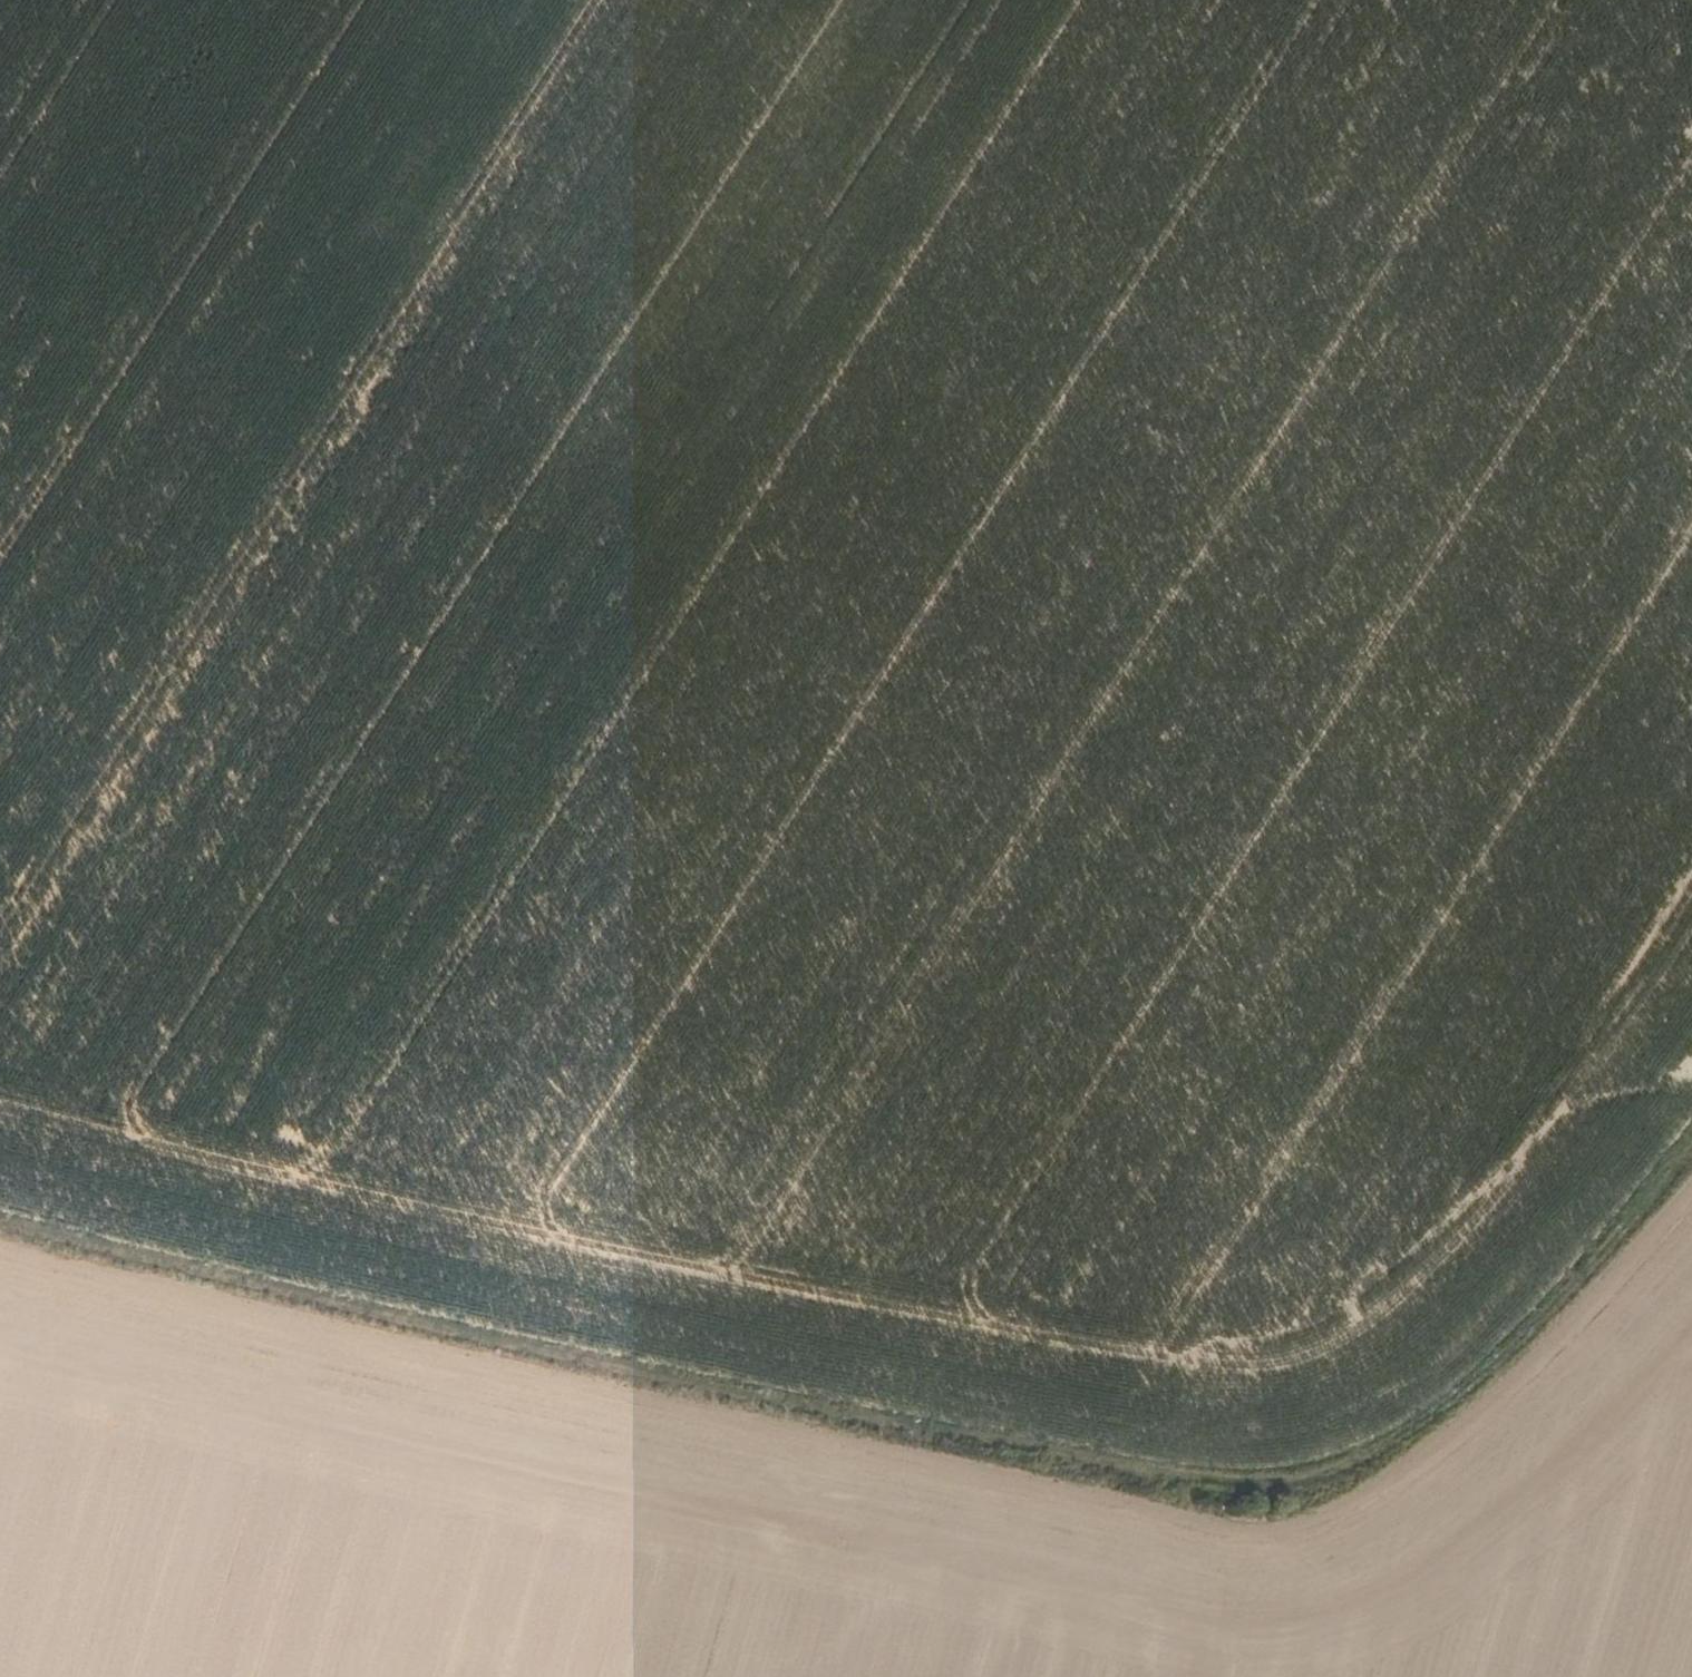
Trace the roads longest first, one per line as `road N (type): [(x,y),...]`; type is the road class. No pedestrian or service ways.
road 1 (track): [(1691,1102),(1471,1374),(1380,1443),(1265,1485),(1180,1488),(1081,1466),(0,1202)]

